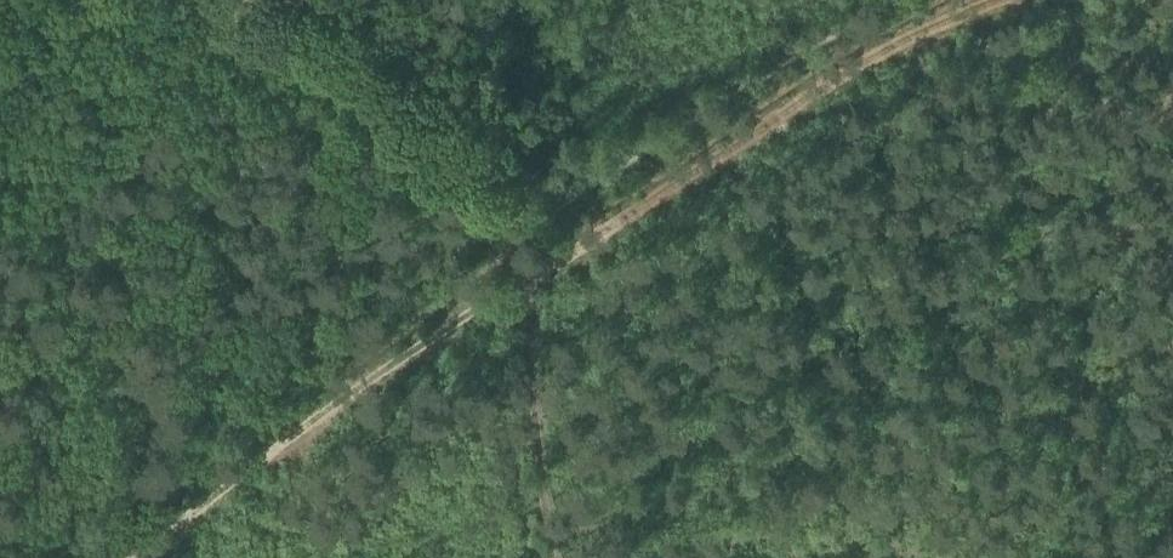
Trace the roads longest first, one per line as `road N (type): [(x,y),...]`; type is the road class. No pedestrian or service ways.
road 1 (track): [(1022,0),(893,53),(536,278),(549,338),(566,557)]
road 2 (track): [(889,0),(526,228)]
road 3 (track): [(302,45),(526,228)]

